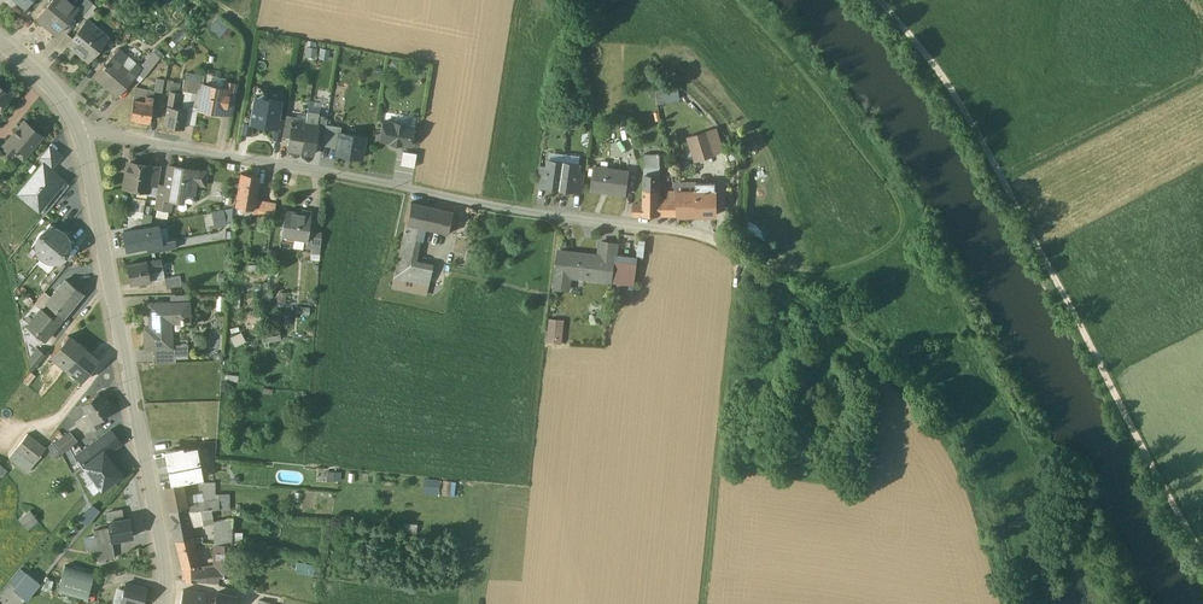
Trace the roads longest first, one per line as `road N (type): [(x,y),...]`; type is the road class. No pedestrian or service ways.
road 1 (track): [(1006,603),(968,478),(926,418),(830,325),(758,283),(740,259),(704,603)]
road 2 (track): [(881,0),(987,141),(1202,546)]
road 3 (residential): [(0,43),(39,74),(79,130),(167,565),(166,603)]
road 4 (track): [(1088,528),(924,238)]
road 5 (track): [(924,238),(849,119),(745,0)]
road 6 (track): [(484,204),(515,0)]
road 7 (track): [(924,238),(883,268),(798,273),(733,255)]
road 8 (track): [(263,0),(236,159)]
road 9 (track): [(1060,483),(1051,603)]

